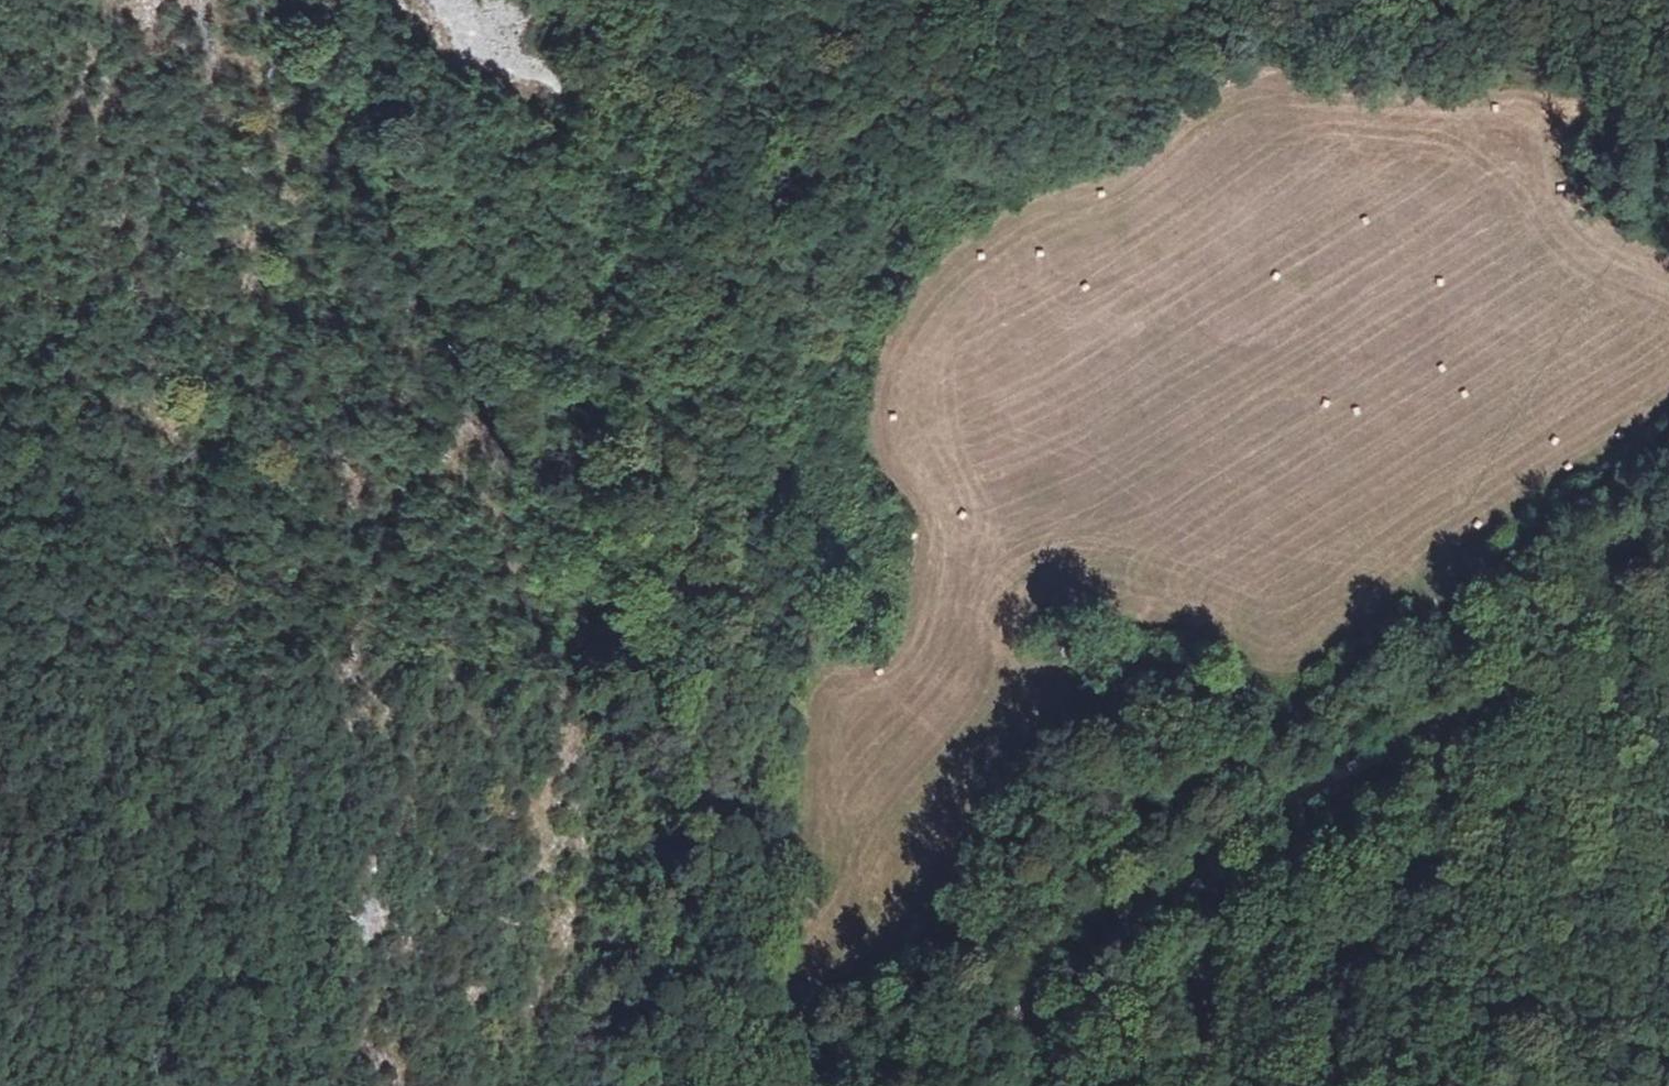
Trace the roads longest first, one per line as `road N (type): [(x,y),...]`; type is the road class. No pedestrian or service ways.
road 1 (track): [(1502,684),(1298,798),(1140,907),(1042,993)]
road 2 (track): [(1668,515),(1619,554),(1502,684)]
road 3 (track): [(1042,993),(929,1045),(873,1085)]

